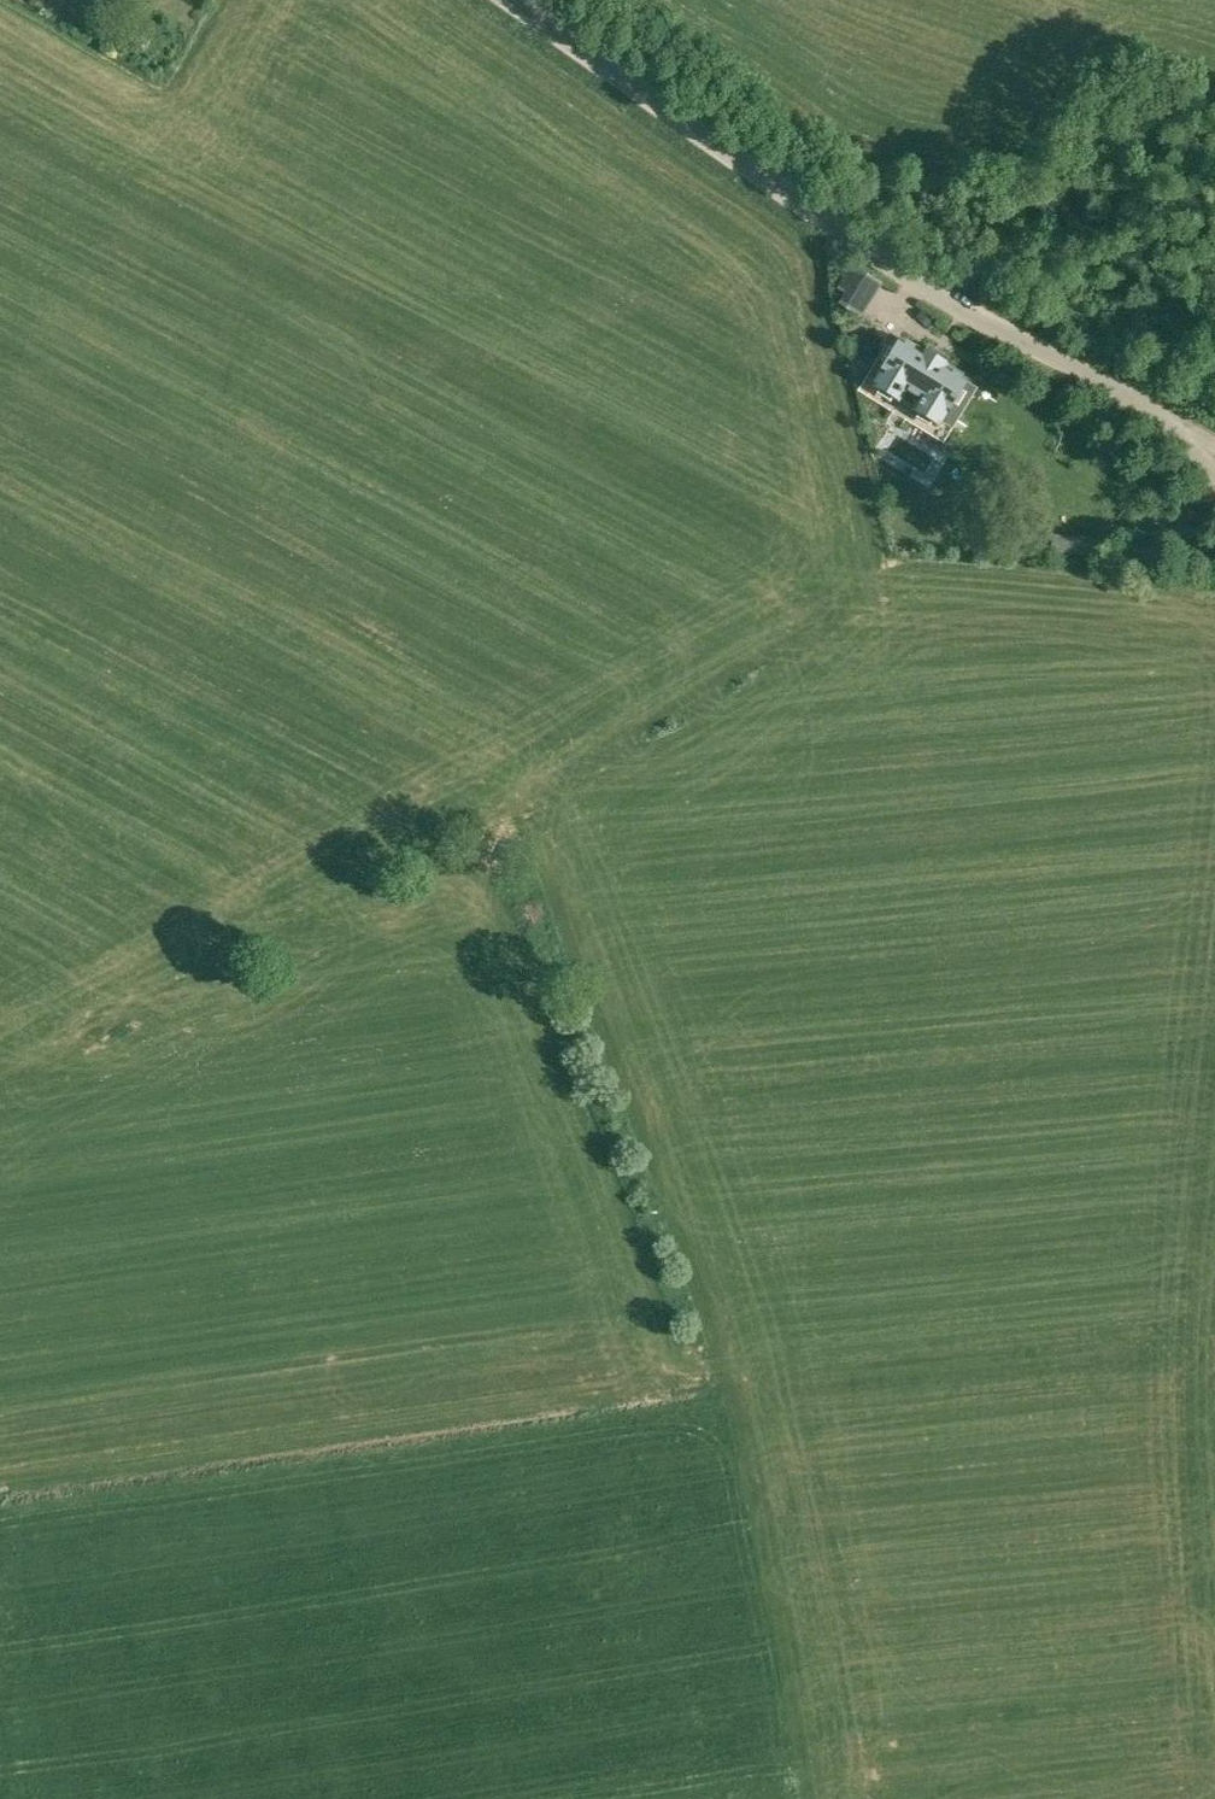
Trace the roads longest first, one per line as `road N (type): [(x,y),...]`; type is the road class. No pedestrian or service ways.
road 1 (unclassified): [(506,0),(827,223),(998,328),(1147,401)]

